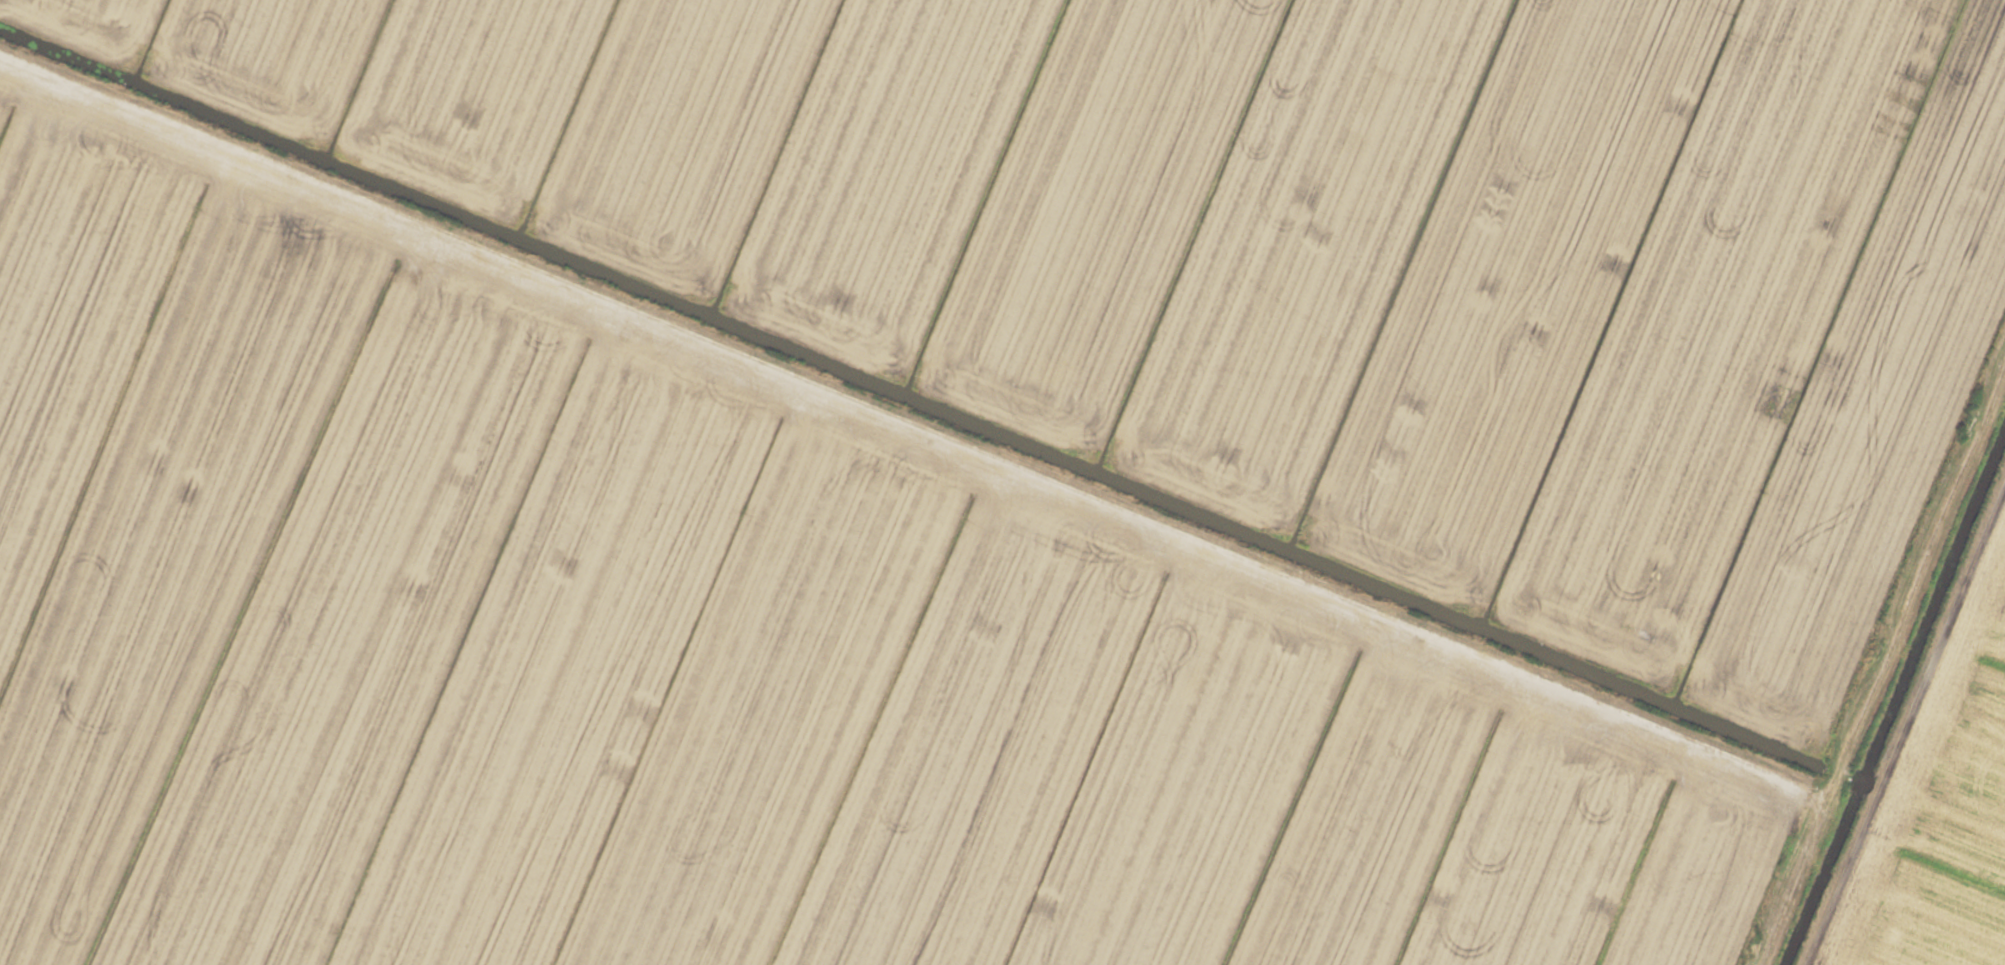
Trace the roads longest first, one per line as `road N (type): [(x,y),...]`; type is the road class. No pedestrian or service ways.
road 1 (track): [(0,52),(1810,784)]
road 2 (track): [(1746,964),(1799,836),(1810,784),(1826,768),(2004,345)]

